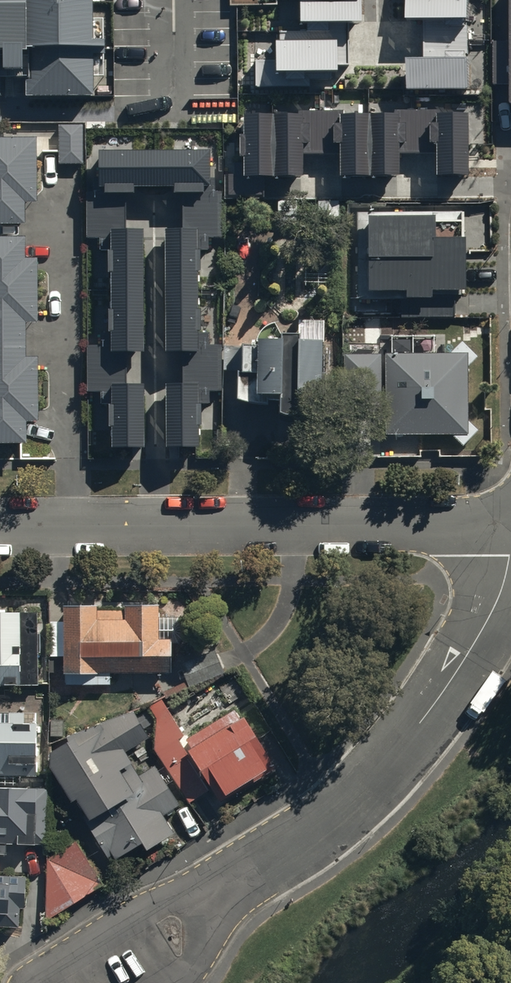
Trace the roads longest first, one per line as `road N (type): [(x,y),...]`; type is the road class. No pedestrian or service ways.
road 1 (residential): [(0,529),(422,529),(510,514)]
road 2 (residential): [(510,559),(477,640),(384,768),(333,820),(254,872)]
road 3 (residential): [(30,982),(142,909),(254,872)]
road 4 (residential): [(254,872),(189,969),(169,982)]

